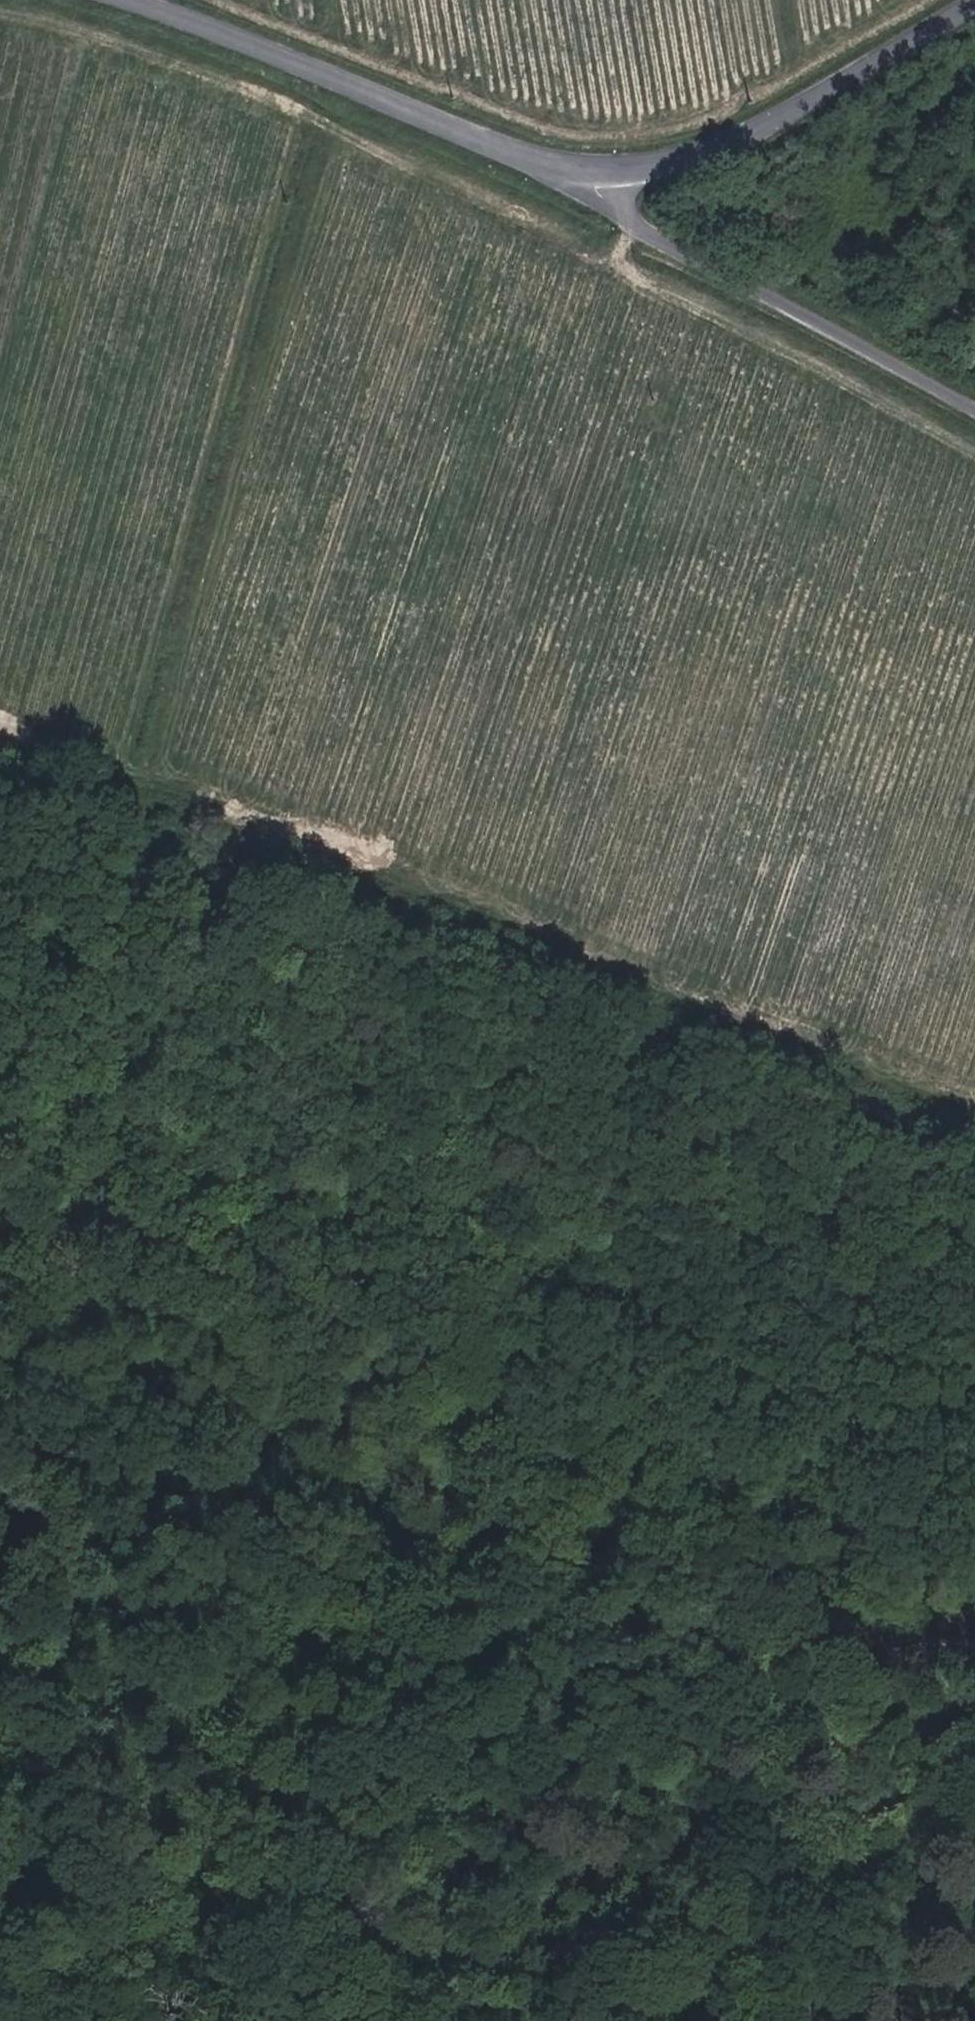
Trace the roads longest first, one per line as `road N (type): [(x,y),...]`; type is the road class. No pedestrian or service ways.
road 1 (tertiary): [(596,176),(546,165),(139,0)]
road 2 (unclassified): [(596,176),(611,198),(974,400)]
road 3 (tertiary): [(972,0),(744,139),(640,174),(596,176)]

